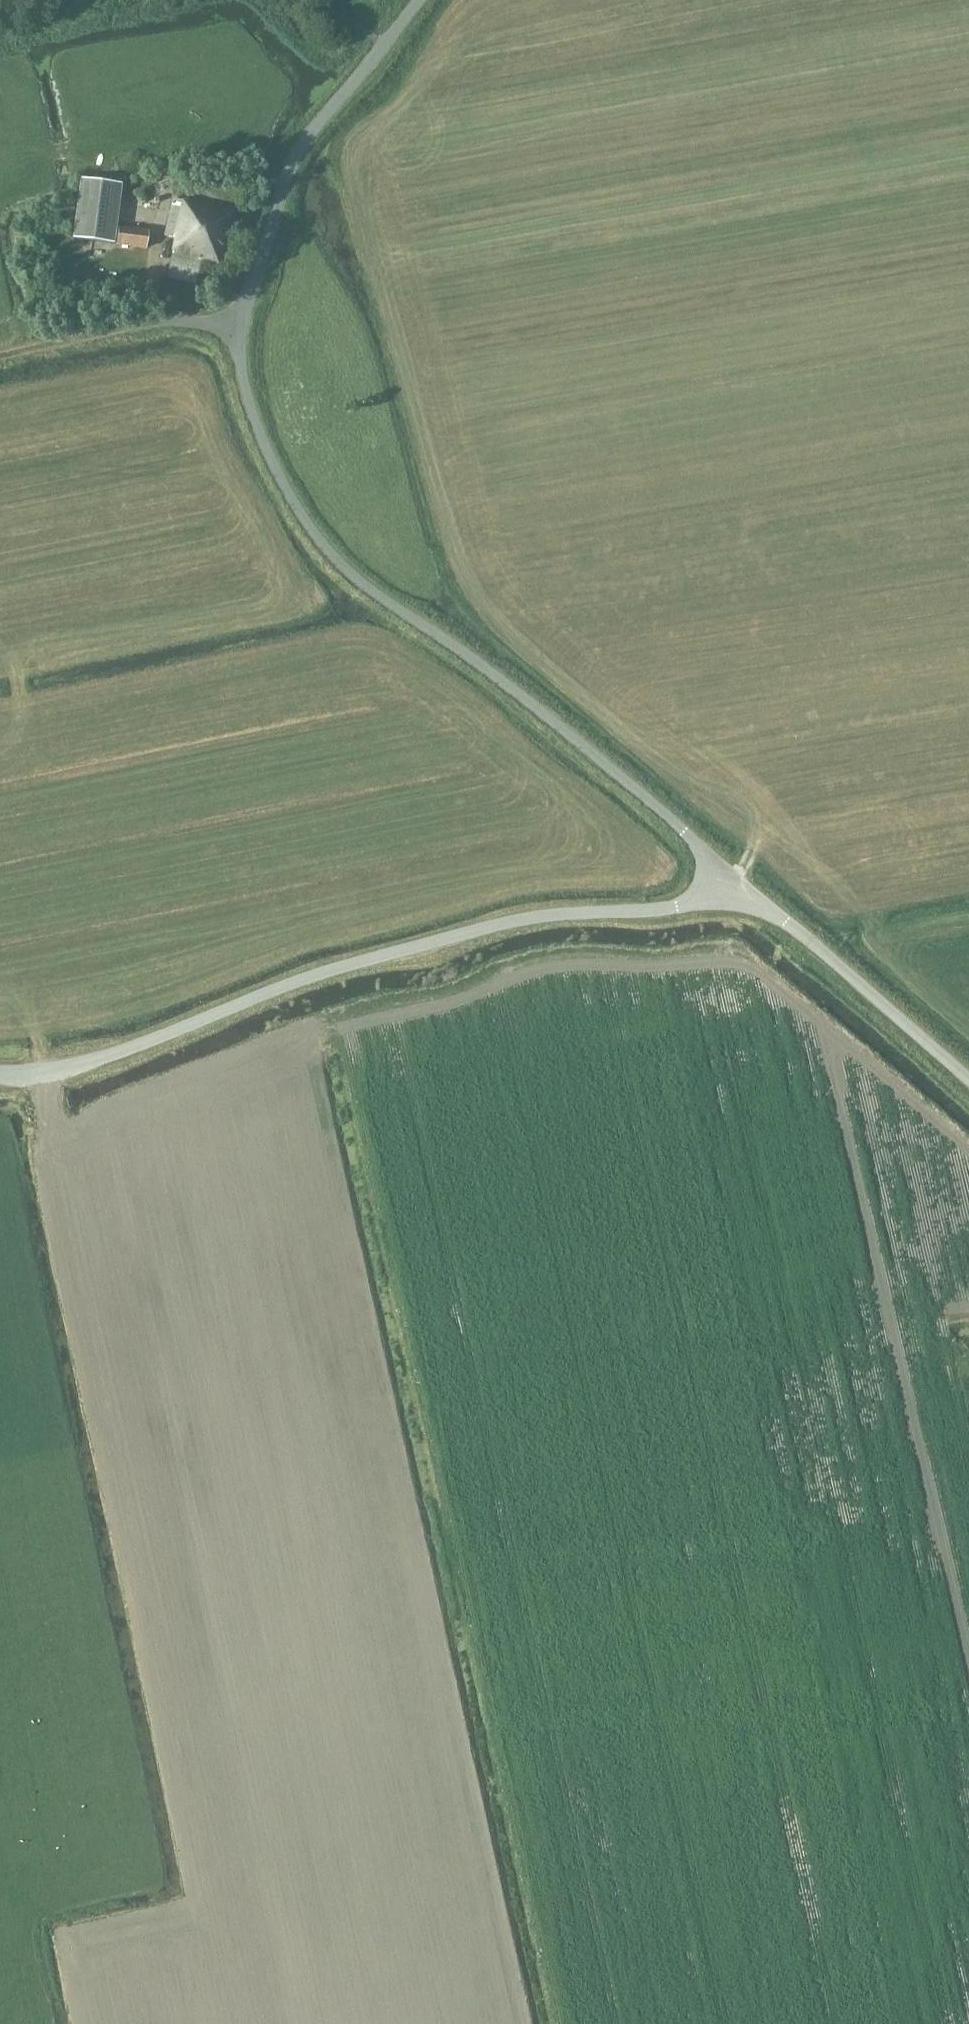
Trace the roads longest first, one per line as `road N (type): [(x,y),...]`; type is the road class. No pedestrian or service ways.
road 1 (unclassified): [(729,874),(621,778),(365,589),(319,542),(269,461),(243,388),(238,328),(295,153),(419,0)]
road 2 (unclassified): [(0,1077),(69,1070),(287,984),(475,930),(676,907),(710,895),(729,874)]
road 3 (unclassified): [(968,1081),(729,874)]

